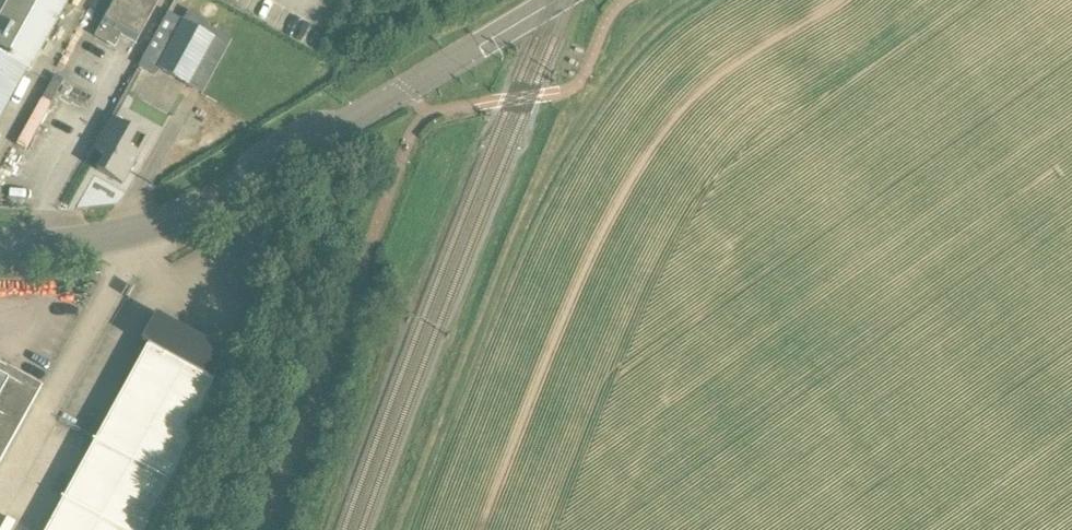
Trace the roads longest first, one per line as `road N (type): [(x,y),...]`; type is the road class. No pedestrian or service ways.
road 1 (tertiary): [(149,238),(241,193),(558,0)]
road 2 (unclassified): [(1,506),(149,238)]
road 3 (tertiary): [(149,238),(55,258),(0,254)]

